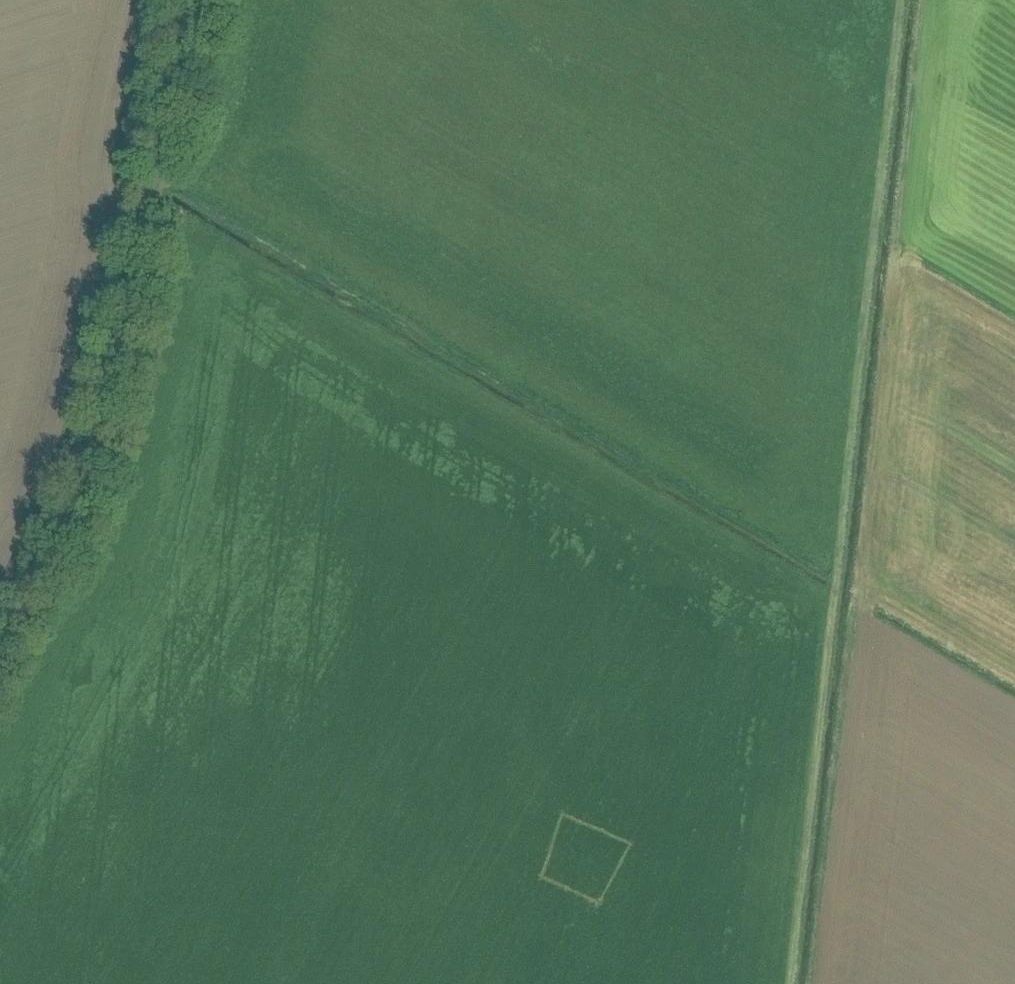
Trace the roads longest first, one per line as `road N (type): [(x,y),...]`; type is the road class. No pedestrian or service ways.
road 1 (track): [(0,637),(73,512),(196,0)]

